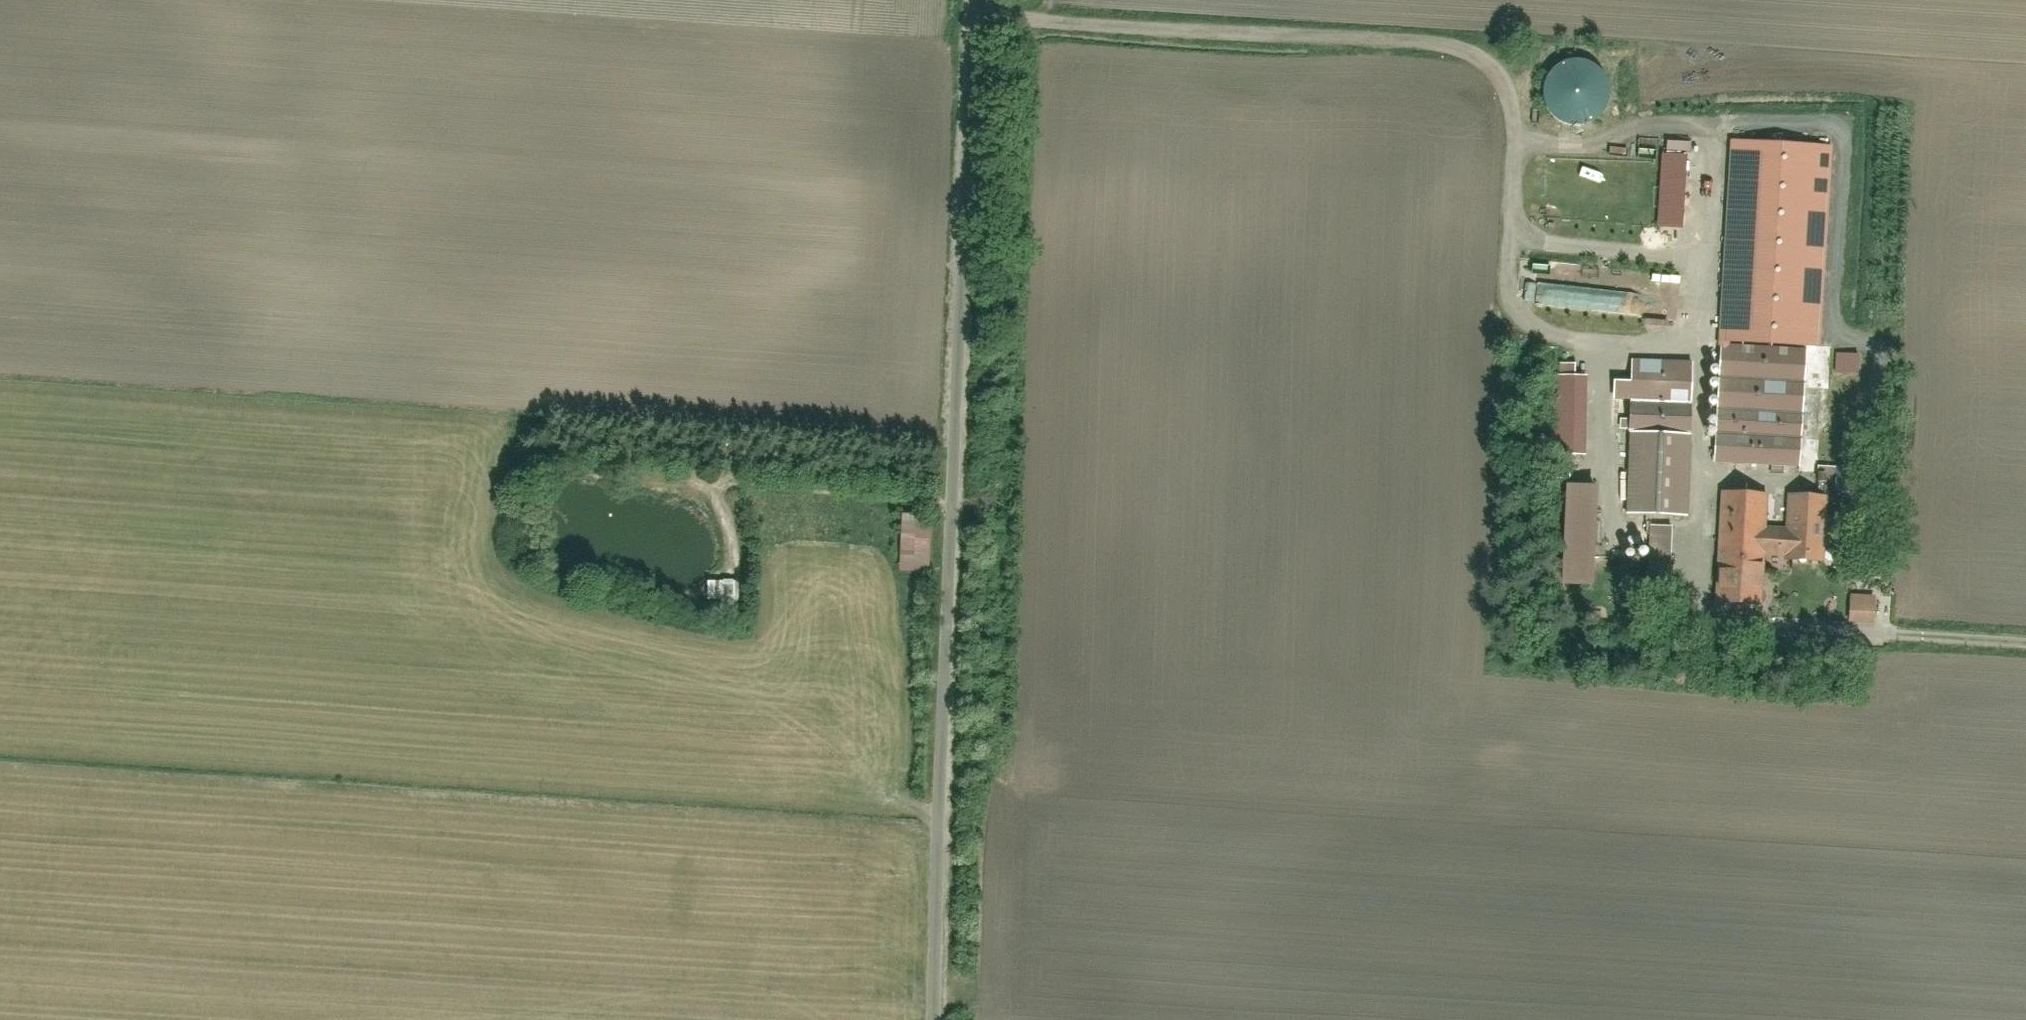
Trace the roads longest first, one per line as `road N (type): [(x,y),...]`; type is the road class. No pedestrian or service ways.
road 1 (residential): [(938,1019),(994,0)]

